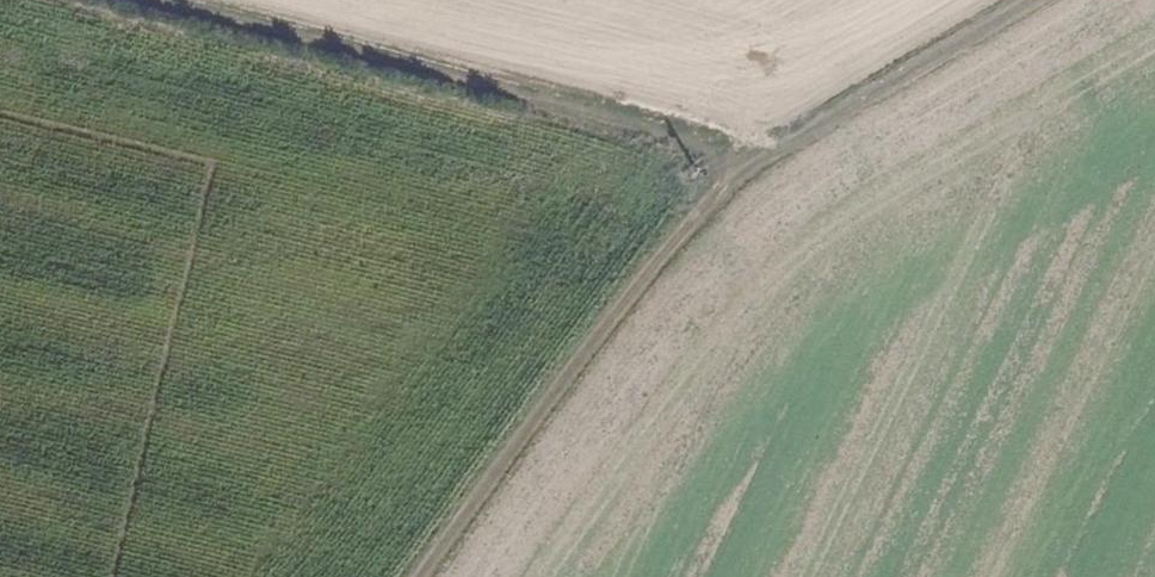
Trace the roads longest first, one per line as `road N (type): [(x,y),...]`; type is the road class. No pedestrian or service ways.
road 1 (track): [(755,143),(159,0)]
road 2 (track): [(409,576),(755,143)]
road 3 (track): [(755,143),(811,121),(1018,0)]

